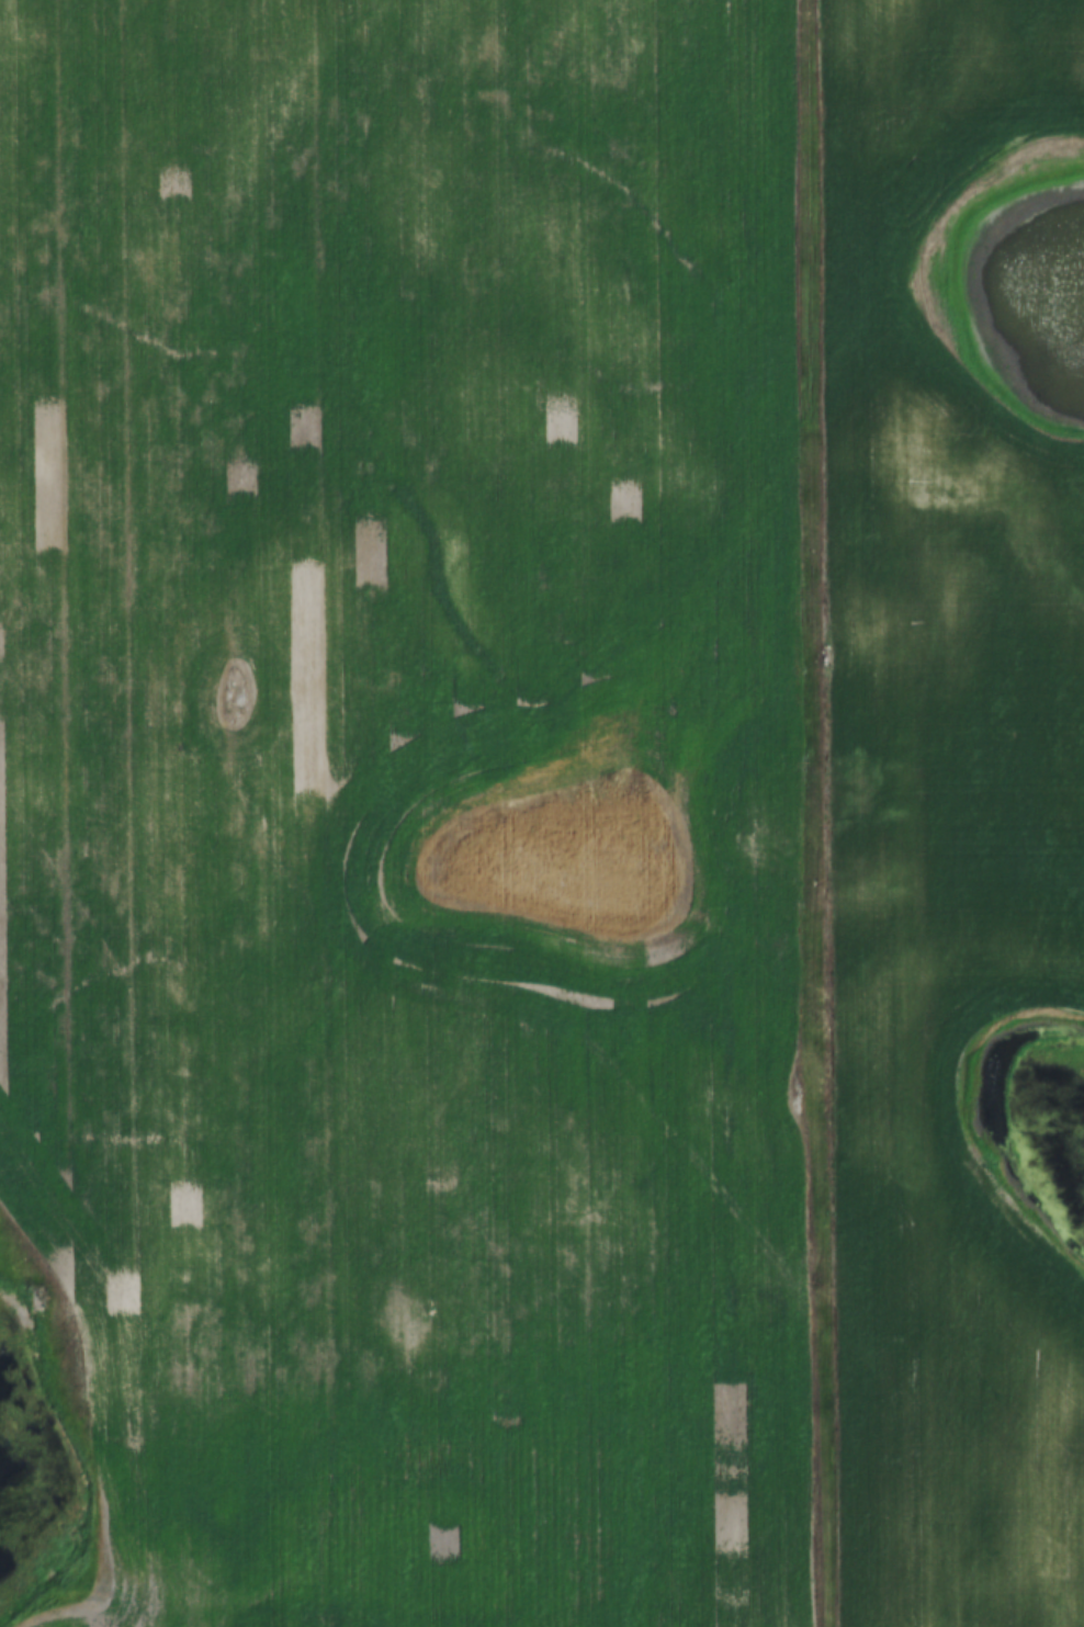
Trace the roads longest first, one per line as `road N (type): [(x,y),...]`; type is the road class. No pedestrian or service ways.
road 1 (track): [(834,1626),(815,0)]

